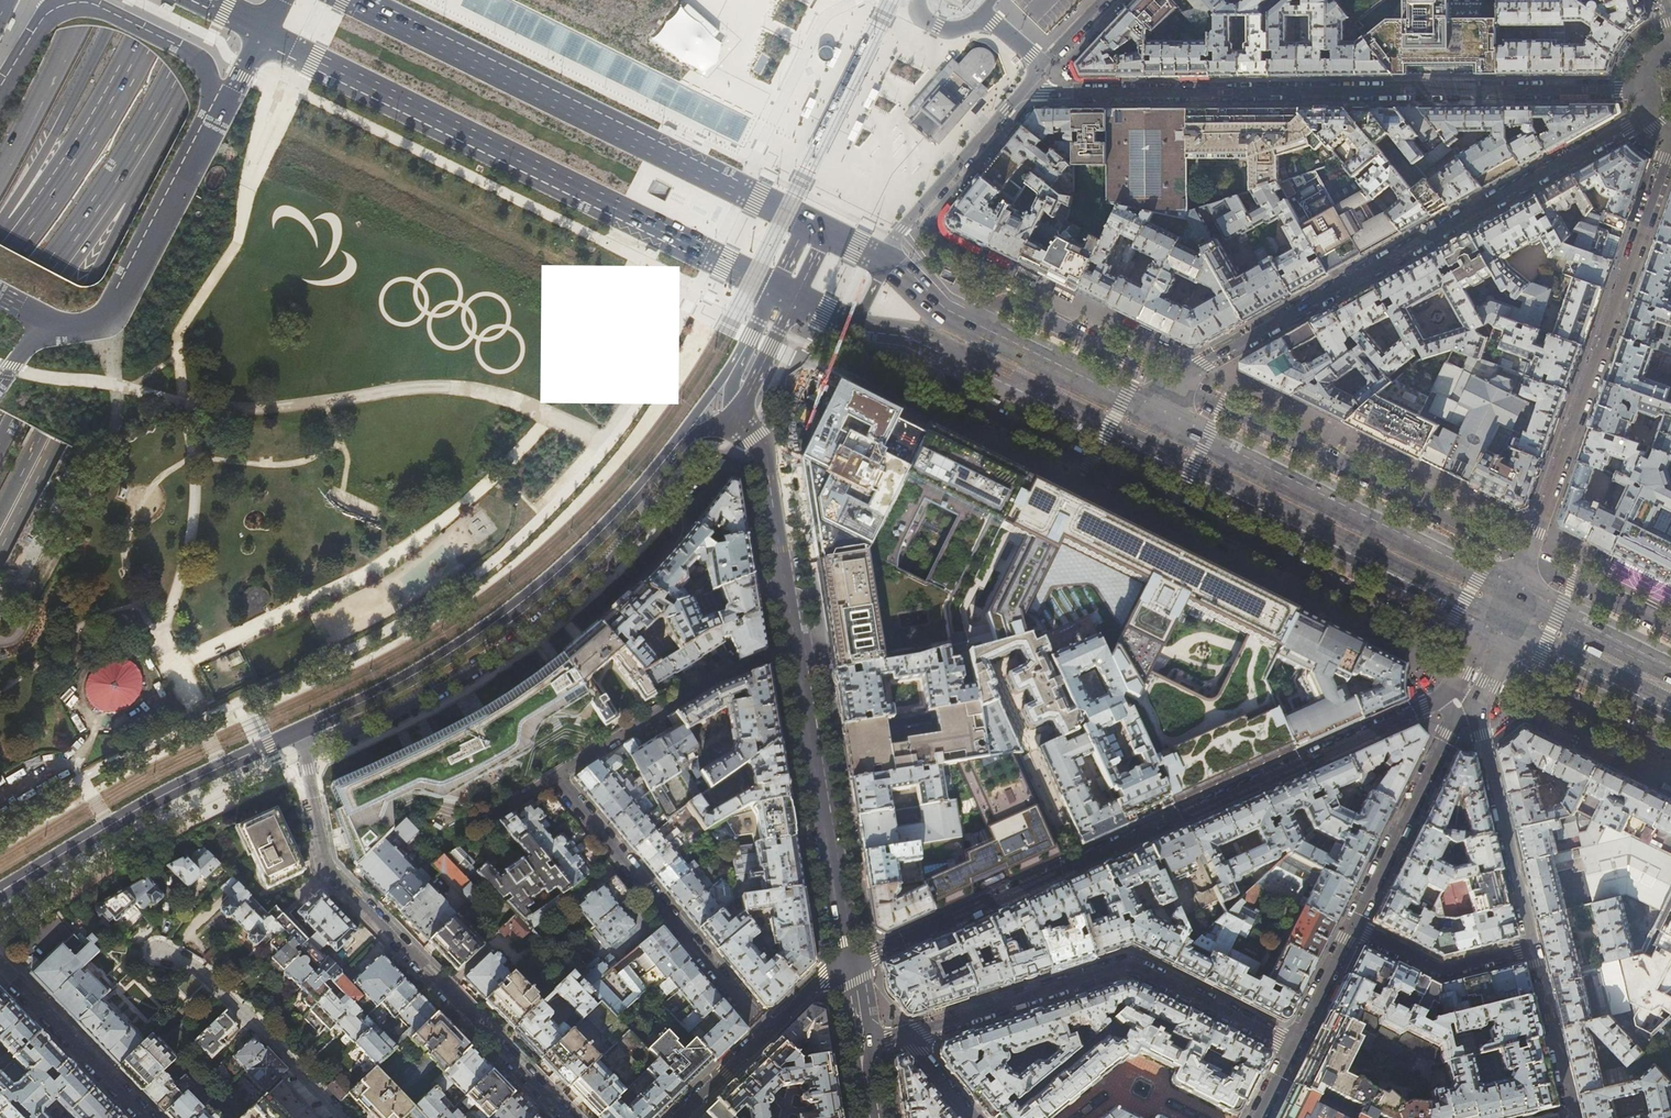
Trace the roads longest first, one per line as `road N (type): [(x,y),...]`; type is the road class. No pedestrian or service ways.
road 1 (residential): [(1437,699),(846,963)]
road 2 (primary): [(0,551),(291,0)]
road 3 (residential): [(1028,84),(1043,91),(1645,87)]
road 4 (residential): [(1650,112),(1203,365),(1160,437)]
road 5 (primary): [(273,0),(0,515)]
road 6 (primary): [(263,34),(774,288)]
road 7 (tertiary): [(735,416),(770,466),(846,963)]
road 8 (primary): [(806,223),(358,0)]
road 9 (residential): [(1508,609),(1670,147)]
road 10 (residential): [(569,1117),(327,862),(300,730)]
road 11 (tertiary): [(651,477),(572,560),(485,630),(300,730)]
road 12 (residential): [(904,1036),(1127,965),(1291,1045)]
road 13 (primary): [(1160,437),(1508,609)]
road 14 (primary): [(46,320),(83,327),(118,305),(263,34)]
road 15 (trunk): [(0,342),(41,269),(74,186),(92,66),(87,0)]
road 16 (trunk): [(0,441),(144,169),(152,123)]
road 17 (tertiary): [(300,730),(160,797),(21,880)]
road 18 (trunk): [(166,0),(101,117),(12,245)]
road 19 (trunk): [(124,0),(50,148),(12,245)]
road 20 (trunk): [(0,330),(54,268),(152,123)]
road 21 (residential): [(1534,948),(1476,712)]
road 22 (primary): [(949,334),(1160,437)]
road 23 (tertiary): [(883,263),(894,237),(1028,84)]
road 24 (residential): [(1351,927),(1454,720)]
road 25 (residential): [(846,963),(675,1117)]
road 26 (residential): [(0,964),(147,1117)]
road 27 (residential): [(1351,927),(1441,971),(1534,948)]
road 28 (primary): [(1508,609),(1670,690)]
road 29 (residential): [(1574,1117),(1534,948)]
road 30 (trunk): [(76,26),(0,168)]
road 31 (tertiary): [(741,353),(651,477)]
road 32 (trunk): [(152,123),(222,0)]
road 33 (trunk): [(26,0),(20,76),(0,130)]
road 34 (residential): [(1291,1045),(1351,927)]
road 35 (tertiary): [(735,416),(795,298)]

